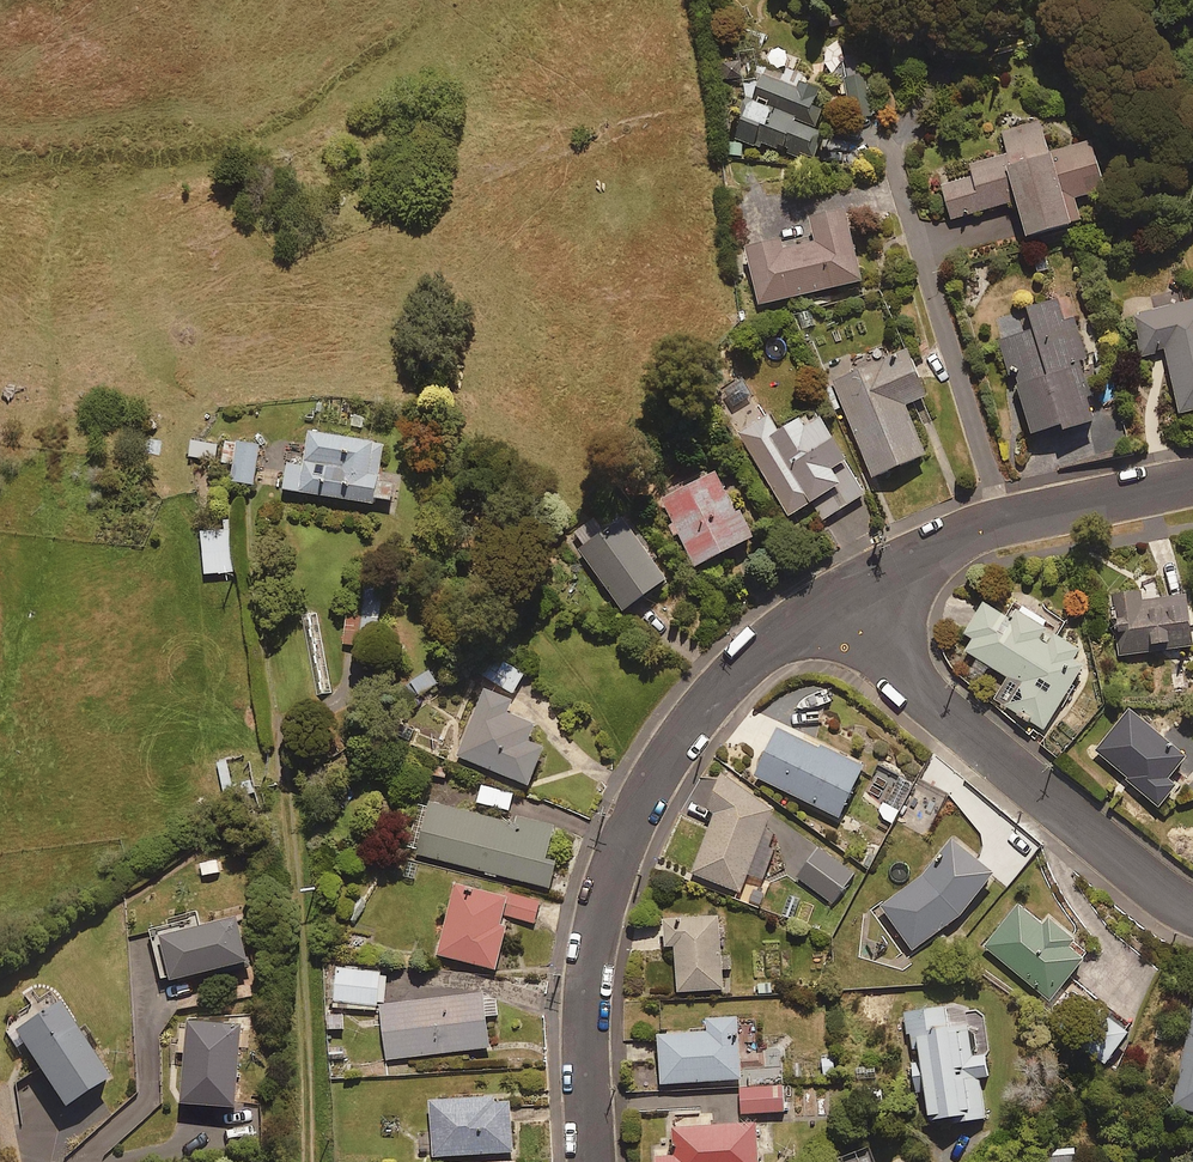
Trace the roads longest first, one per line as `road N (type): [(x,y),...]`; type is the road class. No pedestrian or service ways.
road 1 (residential): [(593,1161),(584,1018),(590,953),(645,792),(712,697),(794,622),(847,588)]
road 2 (residential): [(847,588),(894,662),(948,717),(1192,913)]
road 3 (residential): [(1192,482),(963,534),(847,588)]

